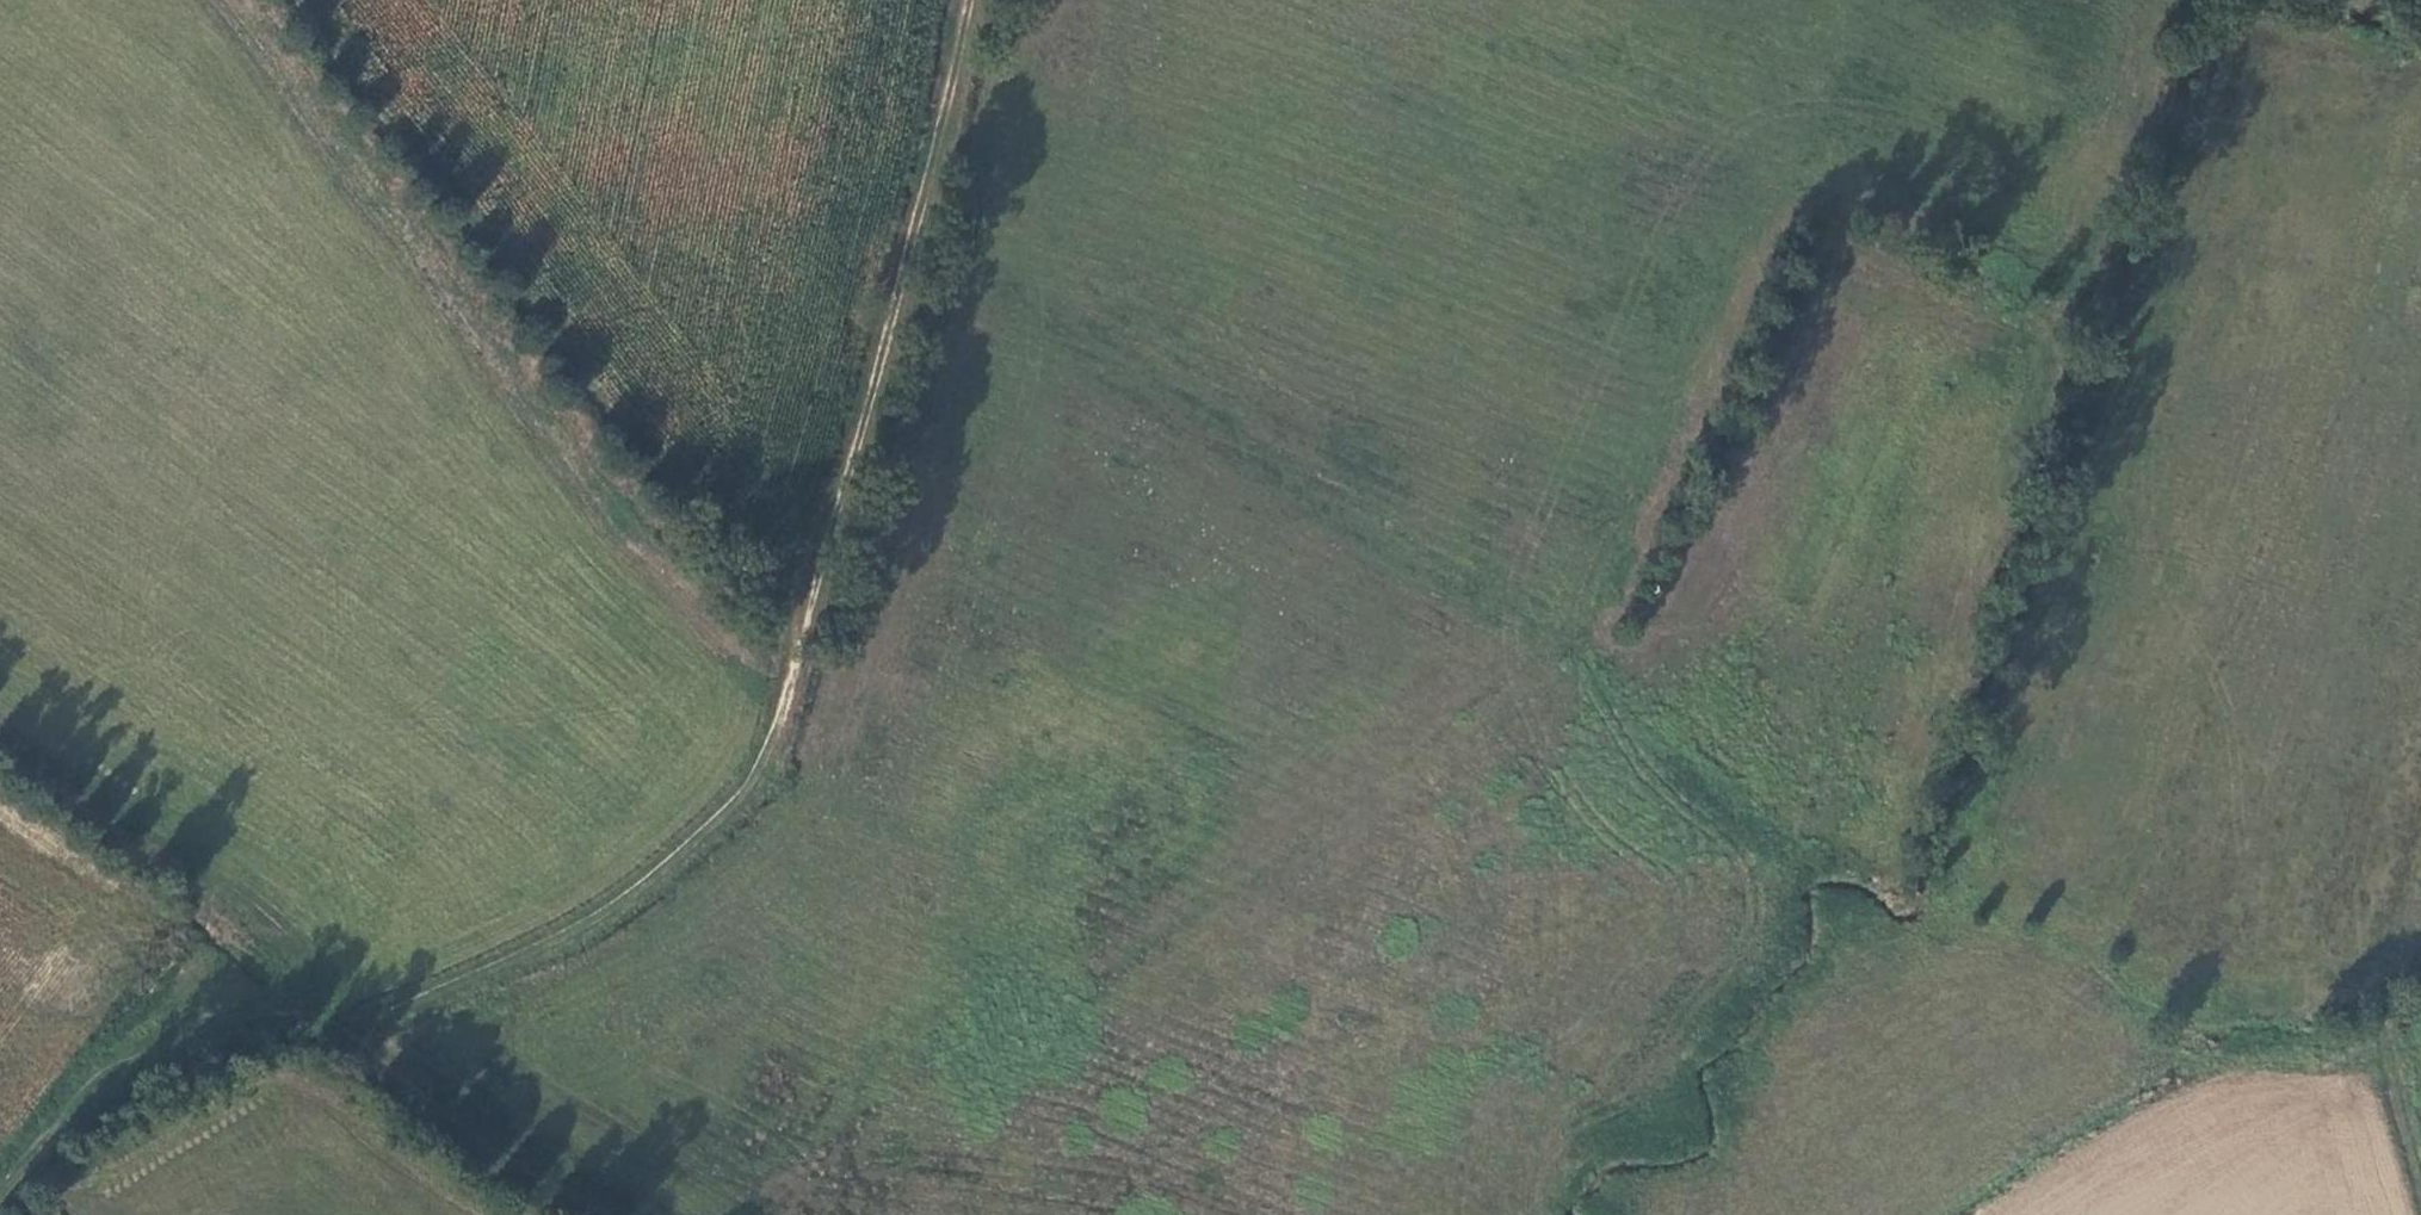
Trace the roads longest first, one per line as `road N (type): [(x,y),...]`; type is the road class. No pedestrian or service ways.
road 1 (track): [(0,1189),(100,1075),(194,1005),(265,975),(398,1002),(558,951),(663,878),(750,798),(782,721),(857,440),(951,0)]
road 2 (track): [(2420,1173),(2379,1011)]

